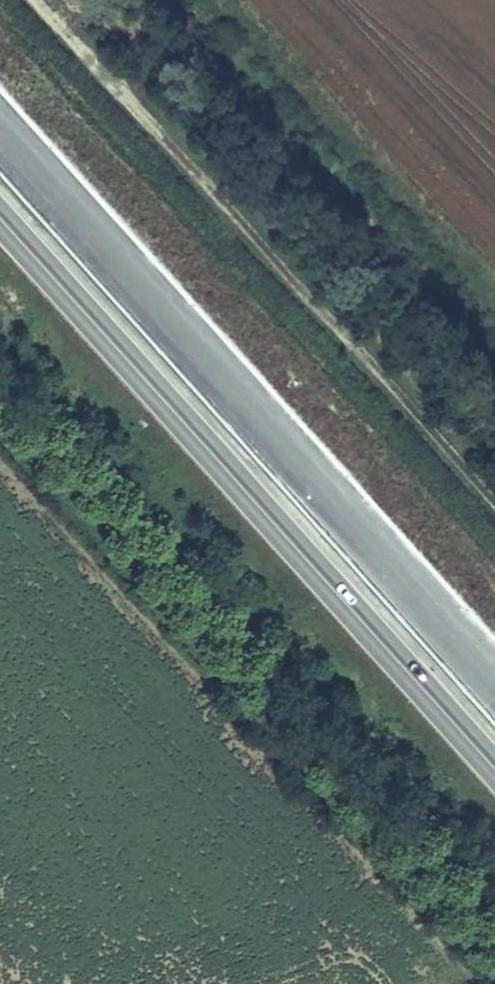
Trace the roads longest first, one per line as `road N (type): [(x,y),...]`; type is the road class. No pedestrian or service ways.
road 1 (motorway): [(494,688),(0,137)]
road 2 (motorway): [(0,207),(494,757)]
road 3 (track): [(42,0),(494,498)]

